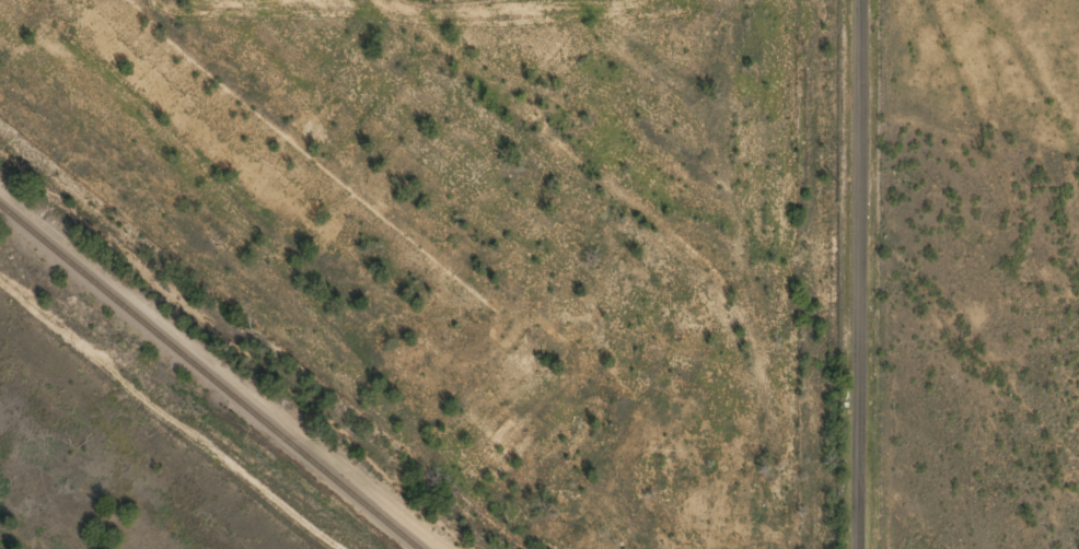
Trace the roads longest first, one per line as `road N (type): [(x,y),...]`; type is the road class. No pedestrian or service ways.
road 1 (residential): [(858,548),(859,0)]

